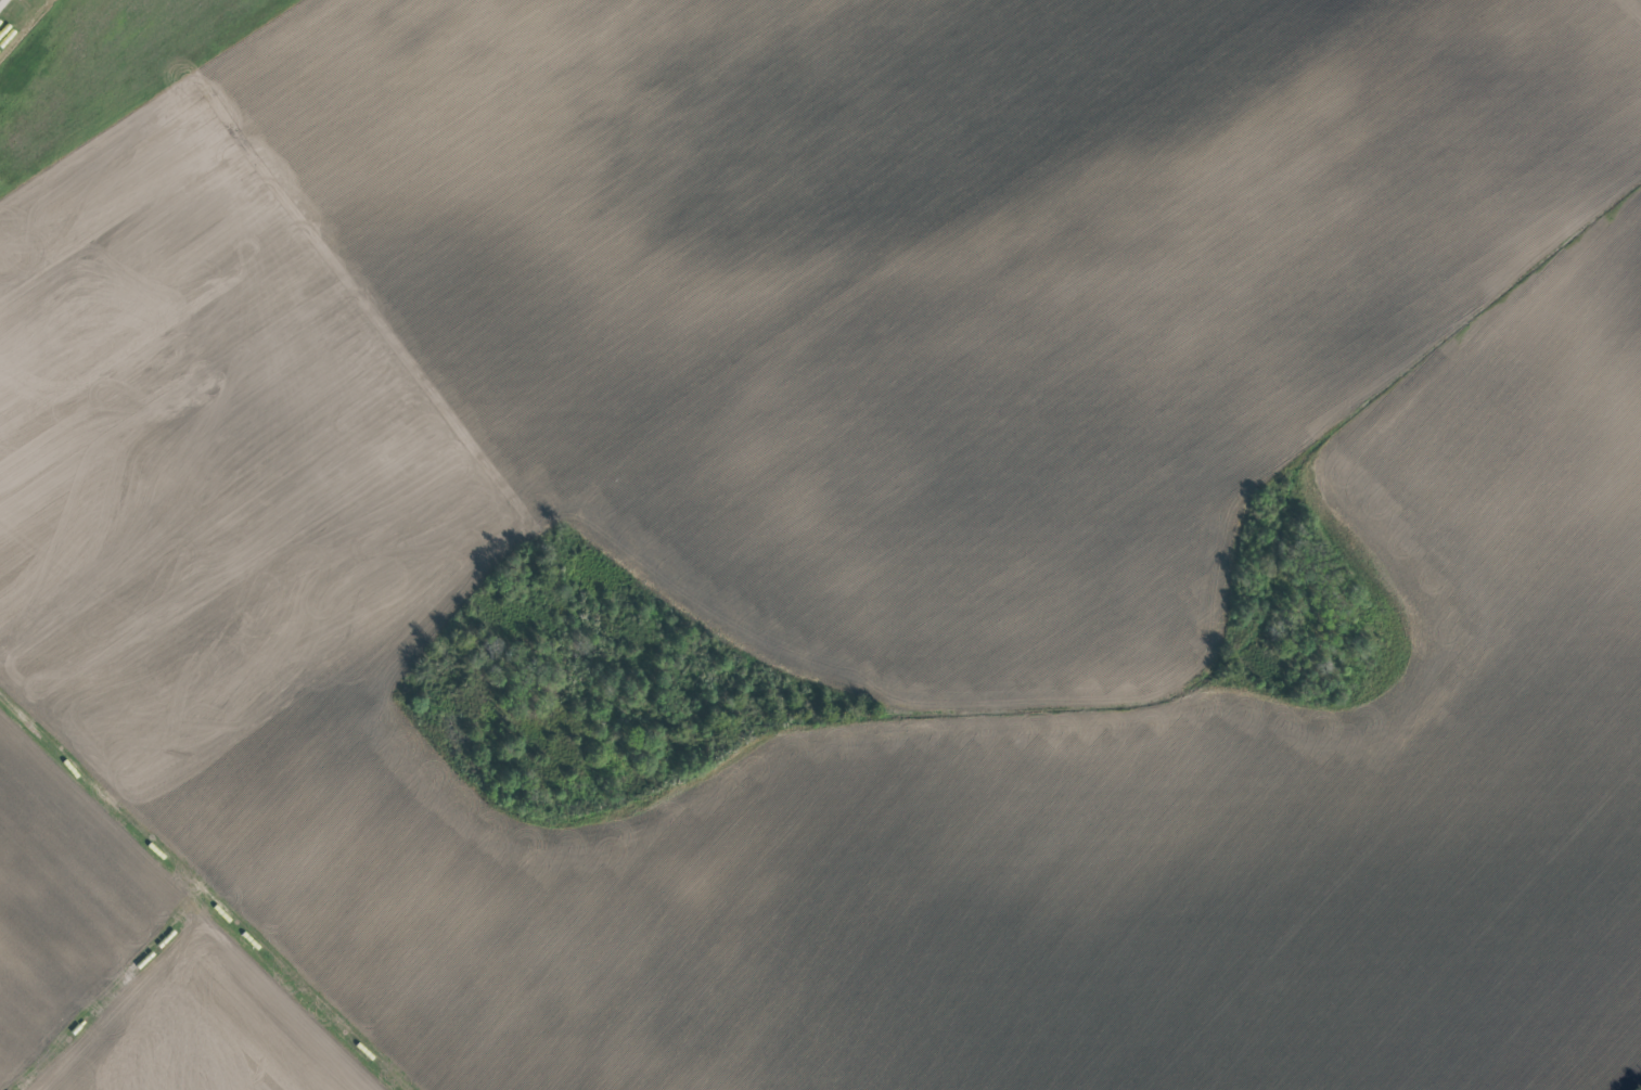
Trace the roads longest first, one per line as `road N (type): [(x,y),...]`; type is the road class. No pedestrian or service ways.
road 1 (residential): [(417,1089),(131,811),(126,749),(88,704),(0,697)]
road 2 (residential): [(0,803),(101,899),(130,936),(142,967),(126,999),(43,1089)]

